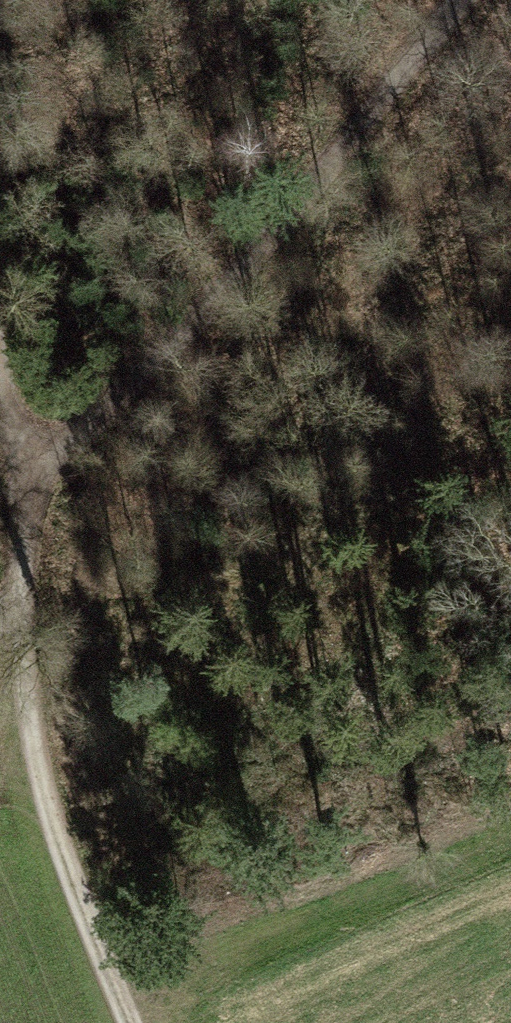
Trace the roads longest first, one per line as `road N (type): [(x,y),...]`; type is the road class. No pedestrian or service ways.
road 1 (track): [(465,0),(0,610)]
road 2 (track): [(0,404),(12,596),(47,796),(134,1022)]

